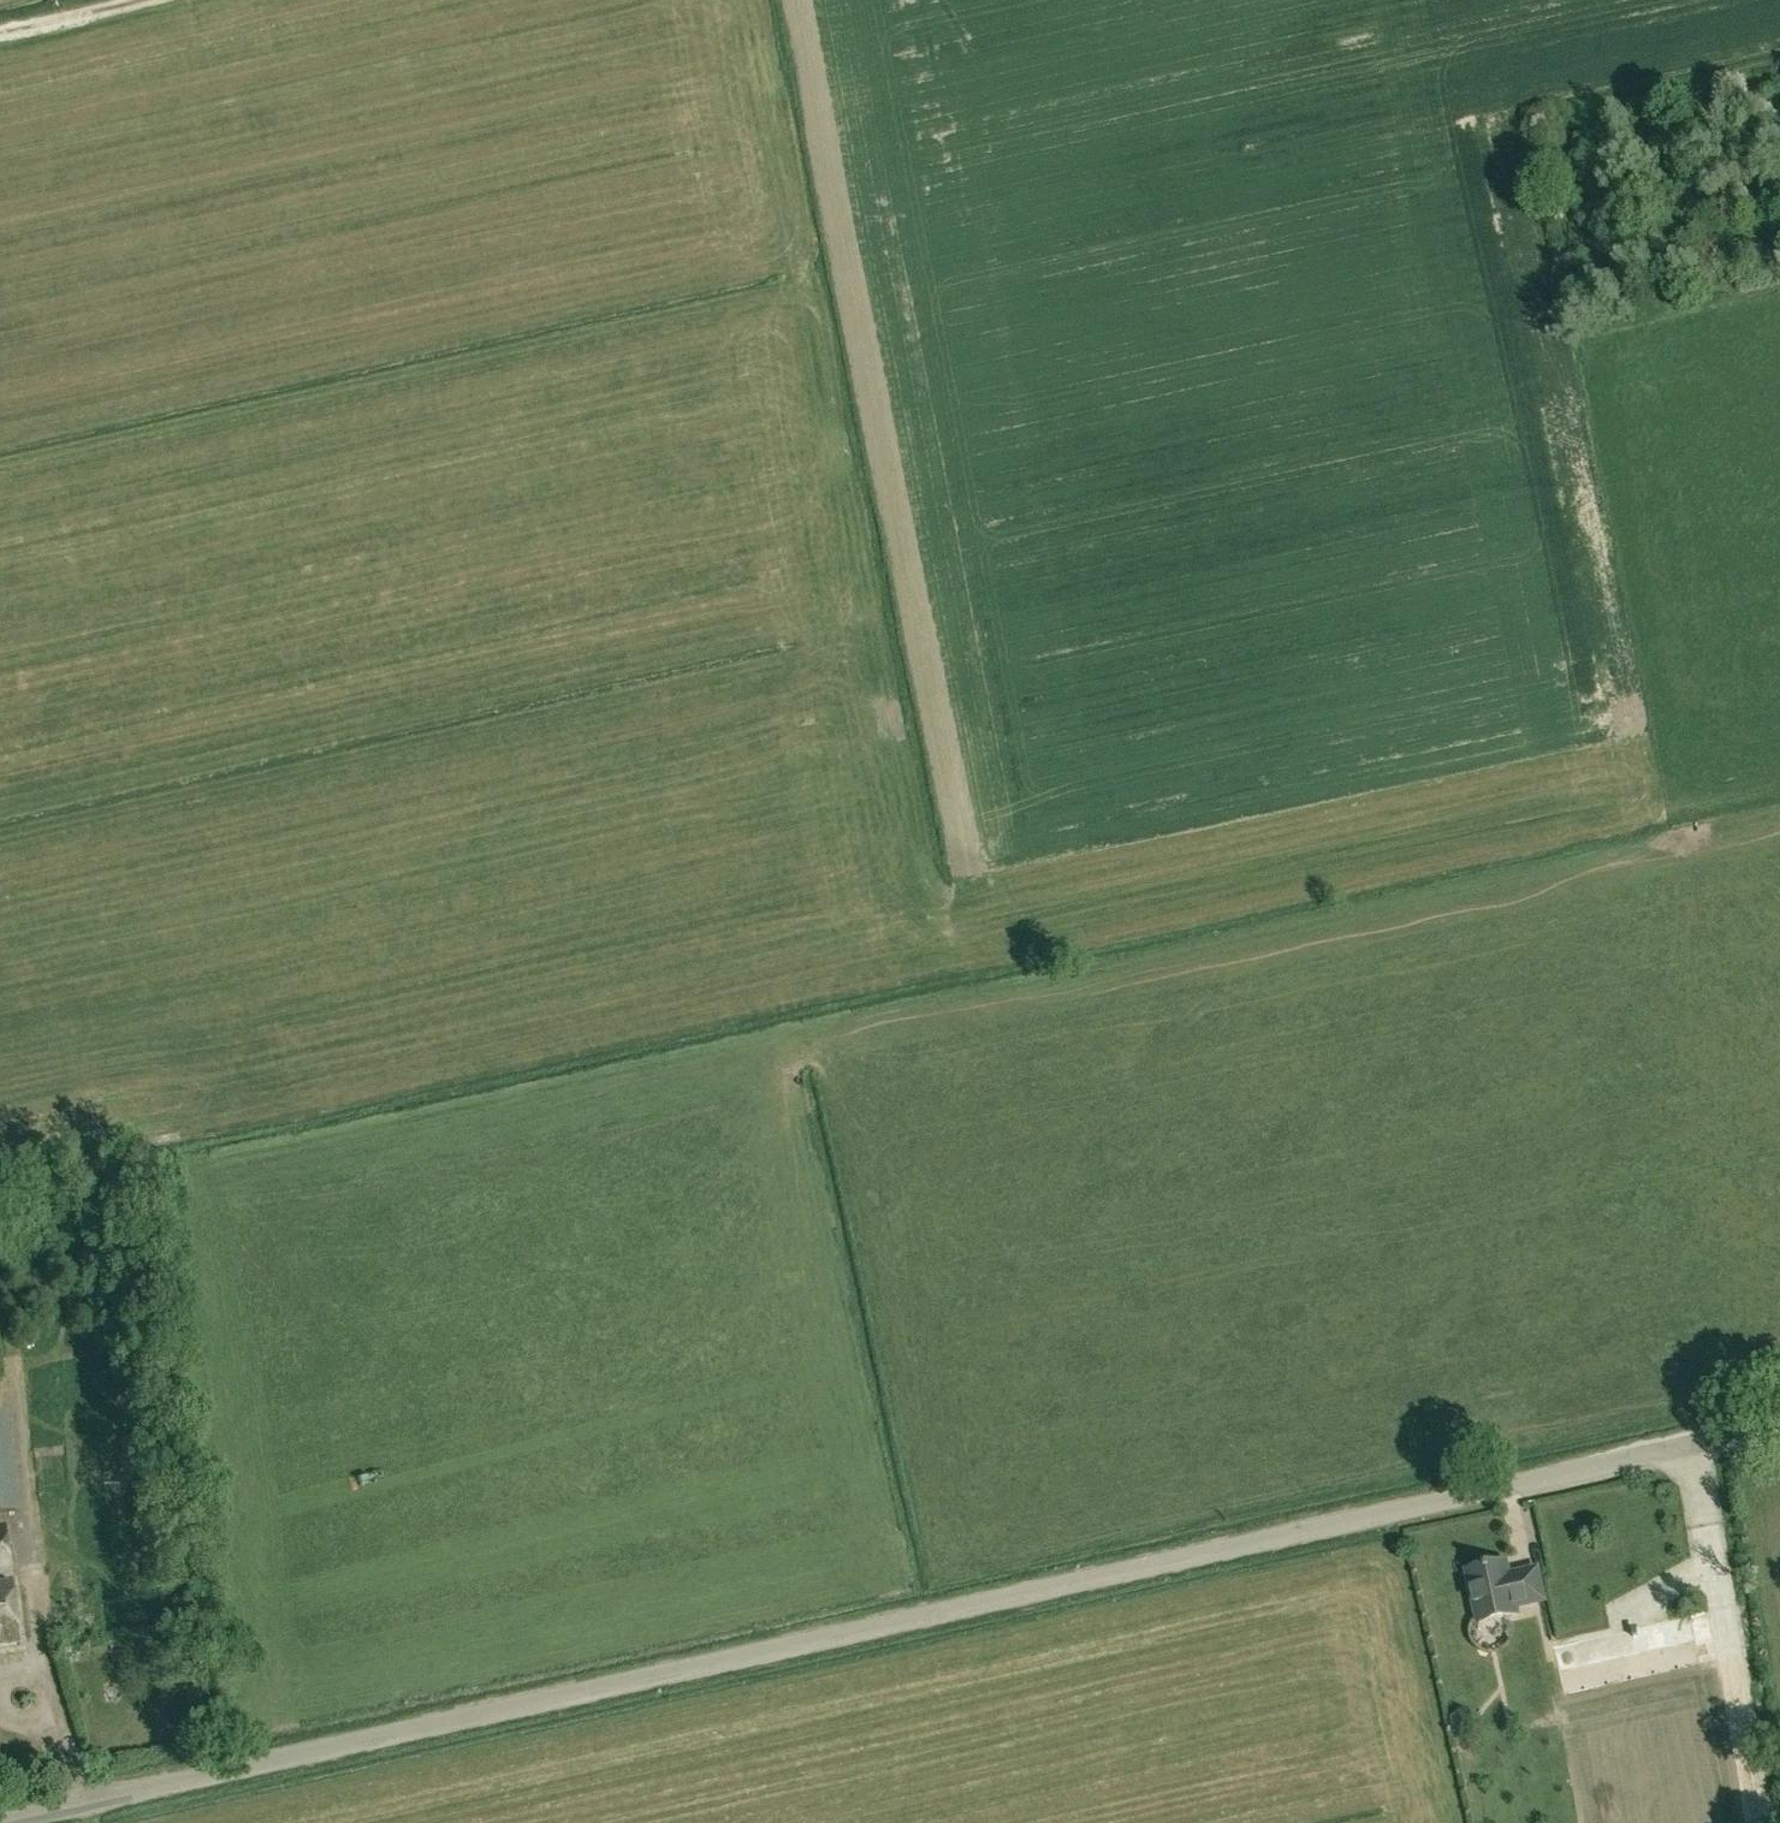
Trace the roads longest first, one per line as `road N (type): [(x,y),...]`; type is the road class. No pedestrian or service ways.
road 1 (unclassified): [(6,1822),(1779,1427)]

